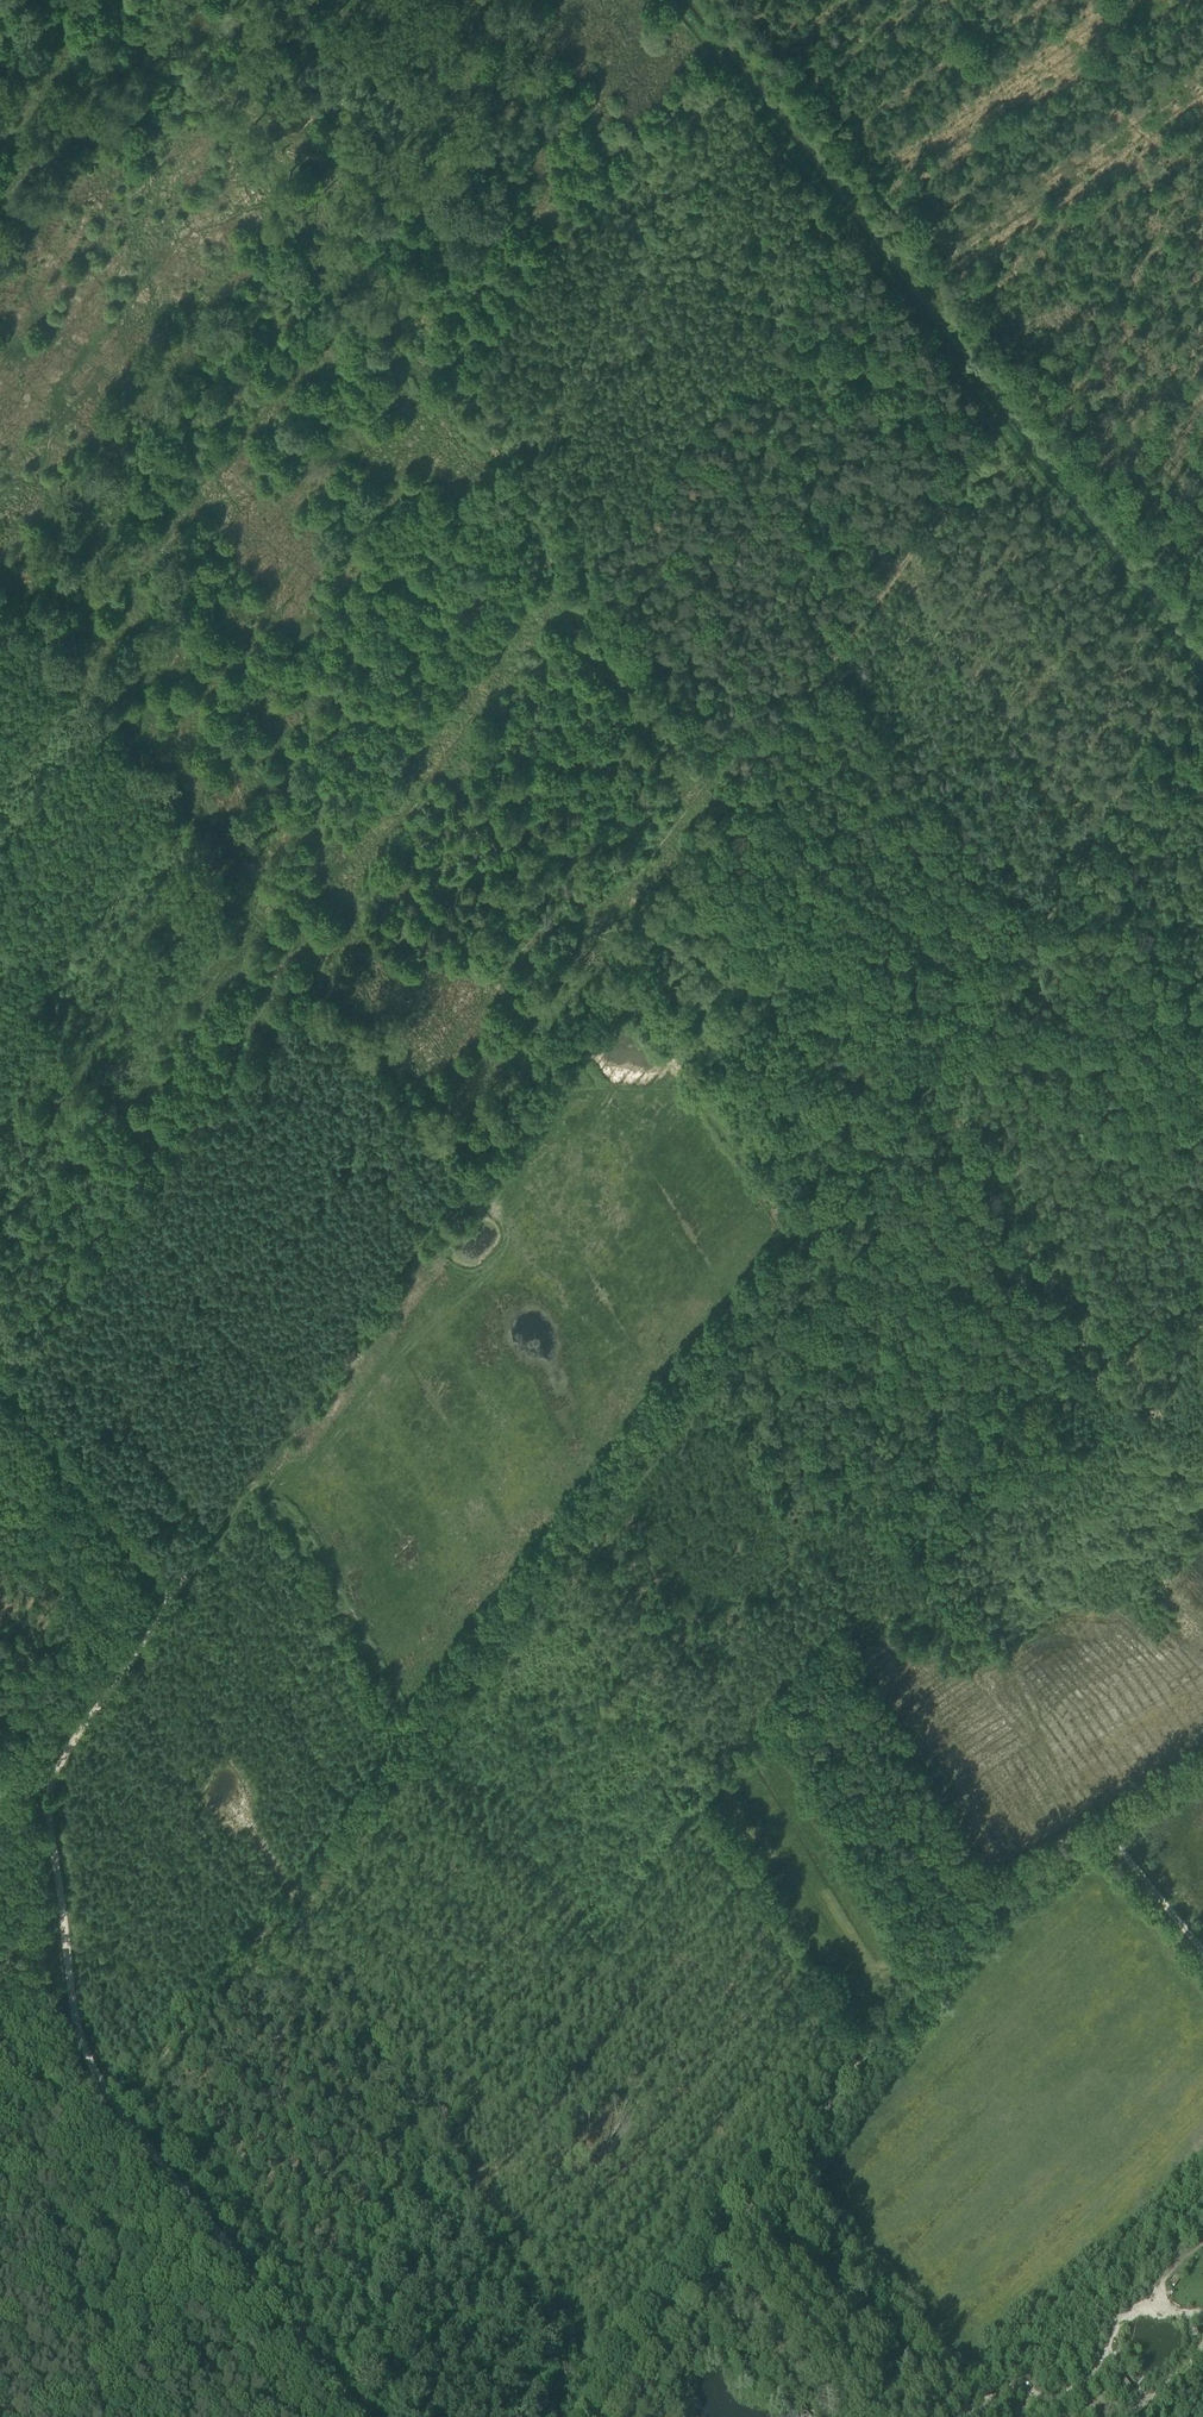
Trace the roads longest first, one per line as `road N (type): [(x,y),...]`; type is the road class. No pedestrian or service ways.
road 1 (track): [(0,1365),(146,1548),(169,1594),(59,1762),(48,1796),(68,1978),(88,2054),(120,2106),(368,2416)]
road 2 (track): [(1202,1760),(1019,1869),(964,1918),(595,2416)]
road 3 (track): [(673,0),(1202,689)]
road 4 (track): [(1097,1822),(1202,1949)]

